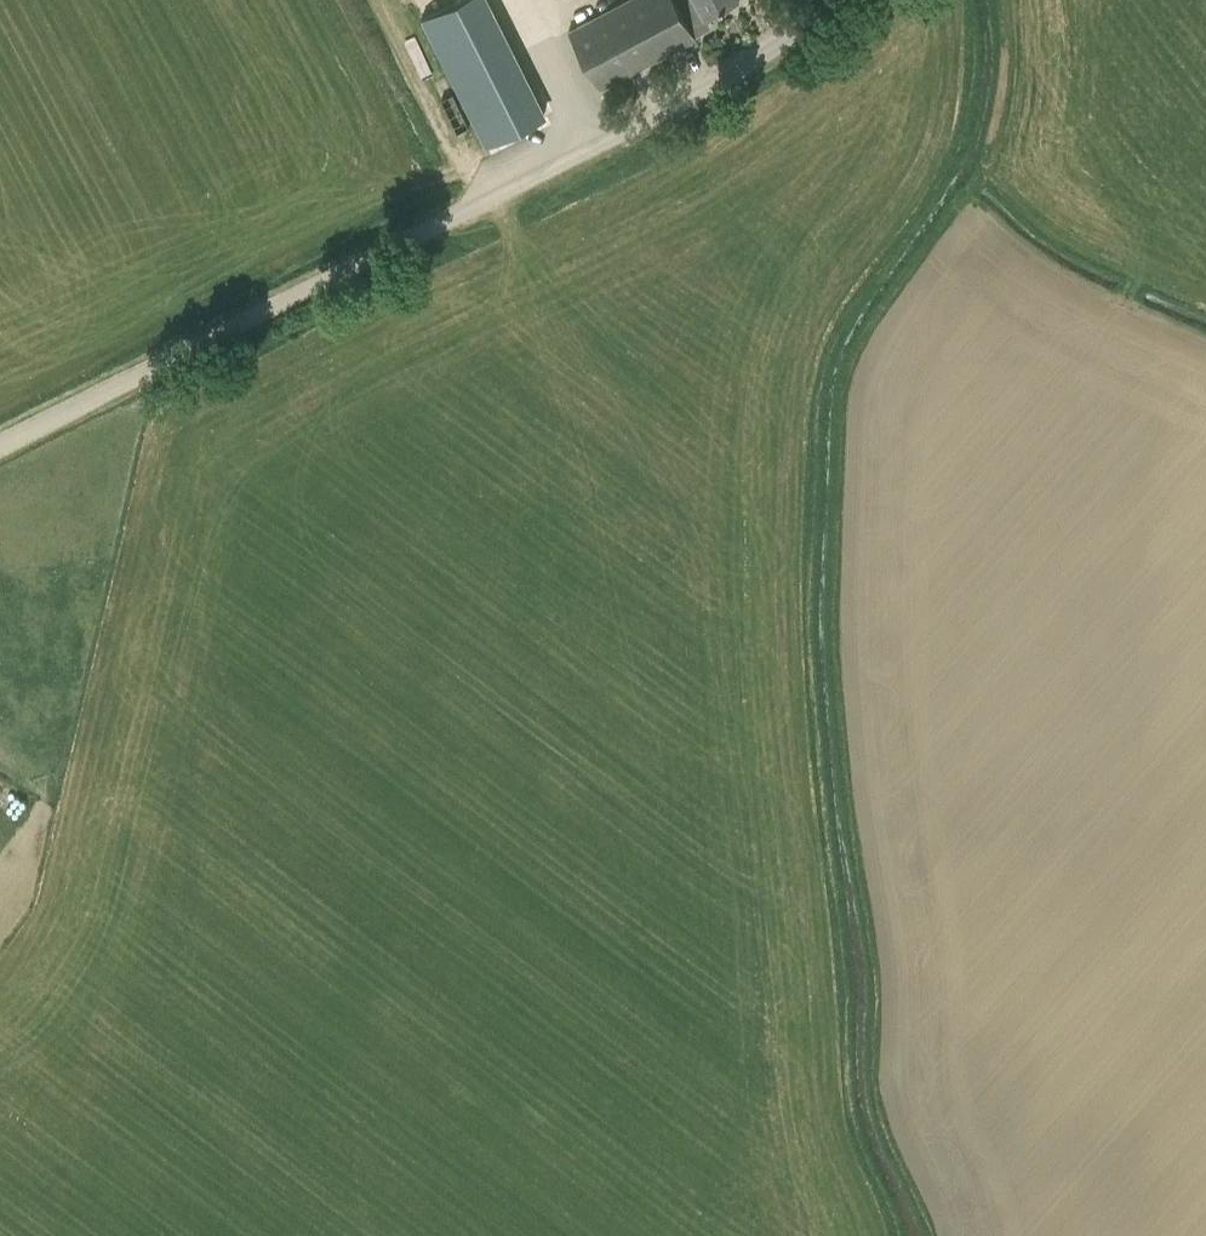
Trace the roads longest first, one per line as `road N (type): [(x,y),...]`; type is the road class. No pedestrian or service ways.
road 1 (unclassified): [(0,445),(764,53),(829,0)]

